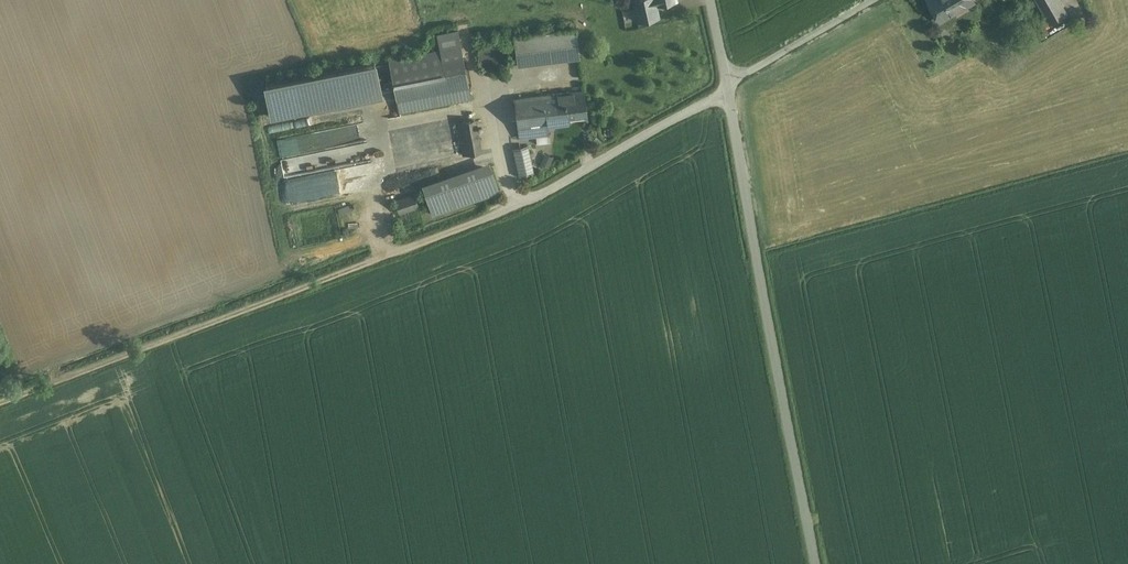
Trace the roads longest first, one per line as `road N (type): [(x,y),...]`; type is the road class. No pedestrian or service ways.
road 1 (track): [(0,403),(512,209),(729,86)]
road 2 (track): [(520,205),(502,169),(488,103),(377,127),(358,110),(270,128),(309,257),(369,239),(386,257)]
road 3 (tertiary): [(816,563),(729,86)]
road 4 (unclassified): [(729,86),(879,0)]

